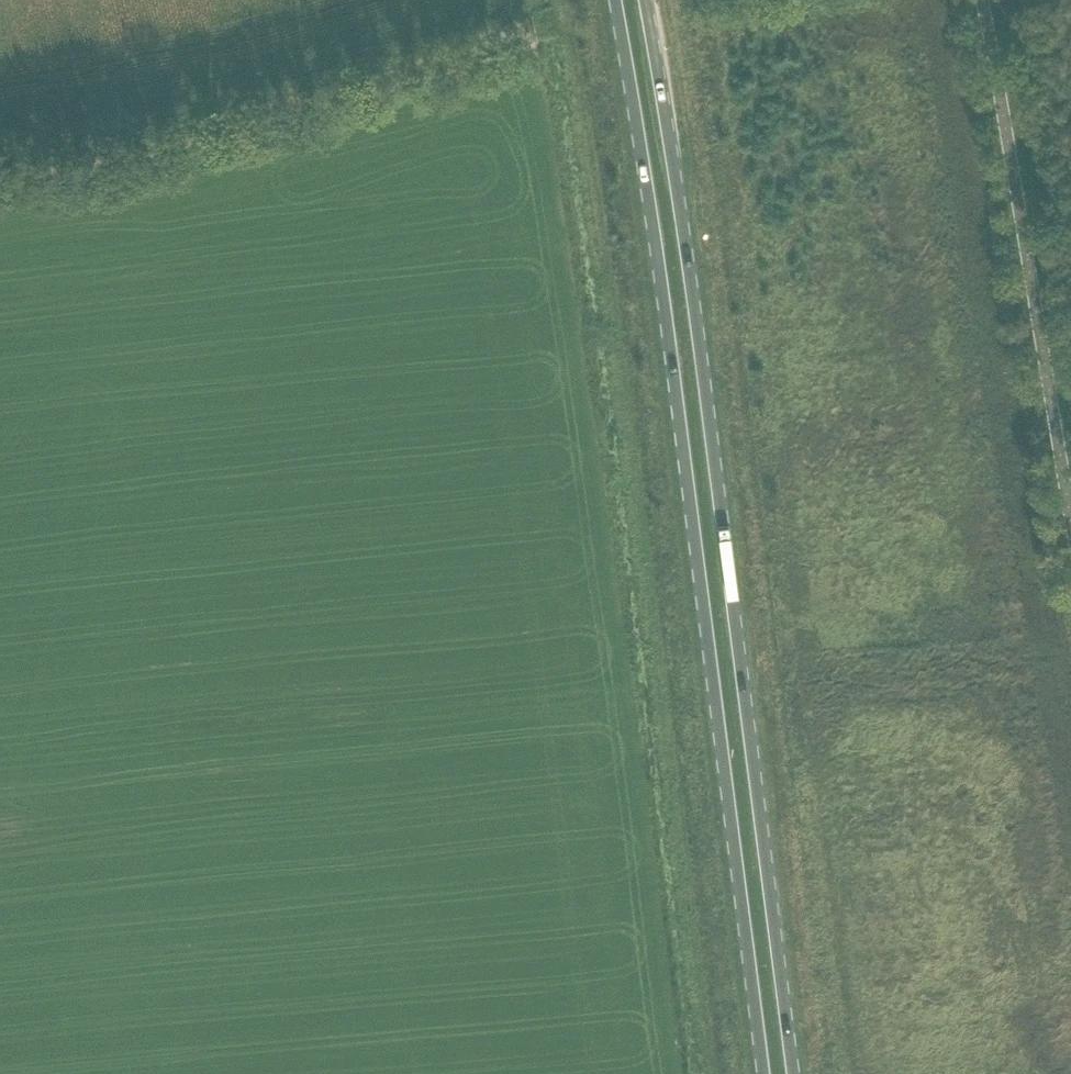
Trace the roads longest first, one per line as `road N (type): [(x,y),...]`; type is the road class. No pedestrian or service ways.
road 1 (primary): [(791,1073),(690,289),(644,0)]
road 2 (primary): [(617,0),(714,678),(761,1073)]
road 3 (track): [(521,25),(246,105),(0,157)]

